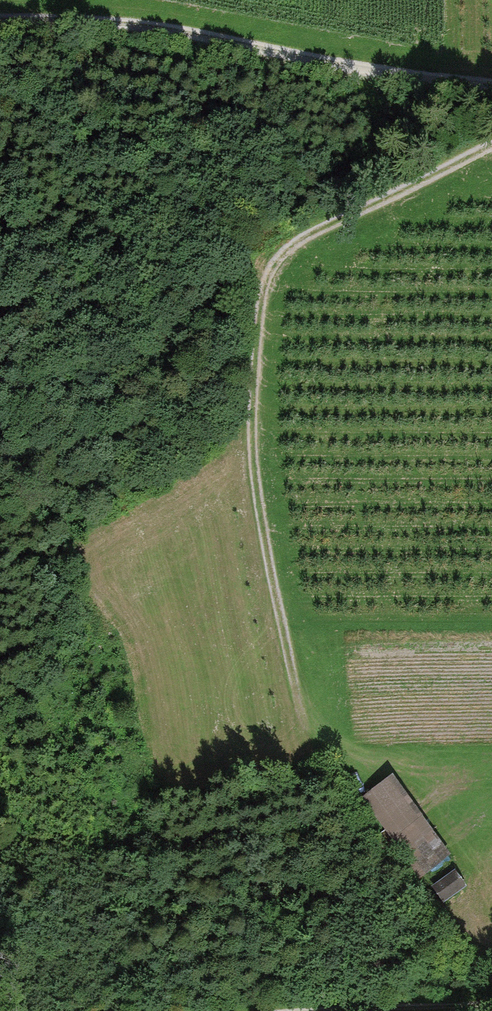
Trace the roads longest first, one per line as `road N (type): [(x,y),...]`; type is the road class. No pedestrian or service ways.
road 1 (track): [(491,144),(284,242),(267,266),(250,445),(320,792)]
road 2 (track): [(491,86),(169,35),(0,20)]

